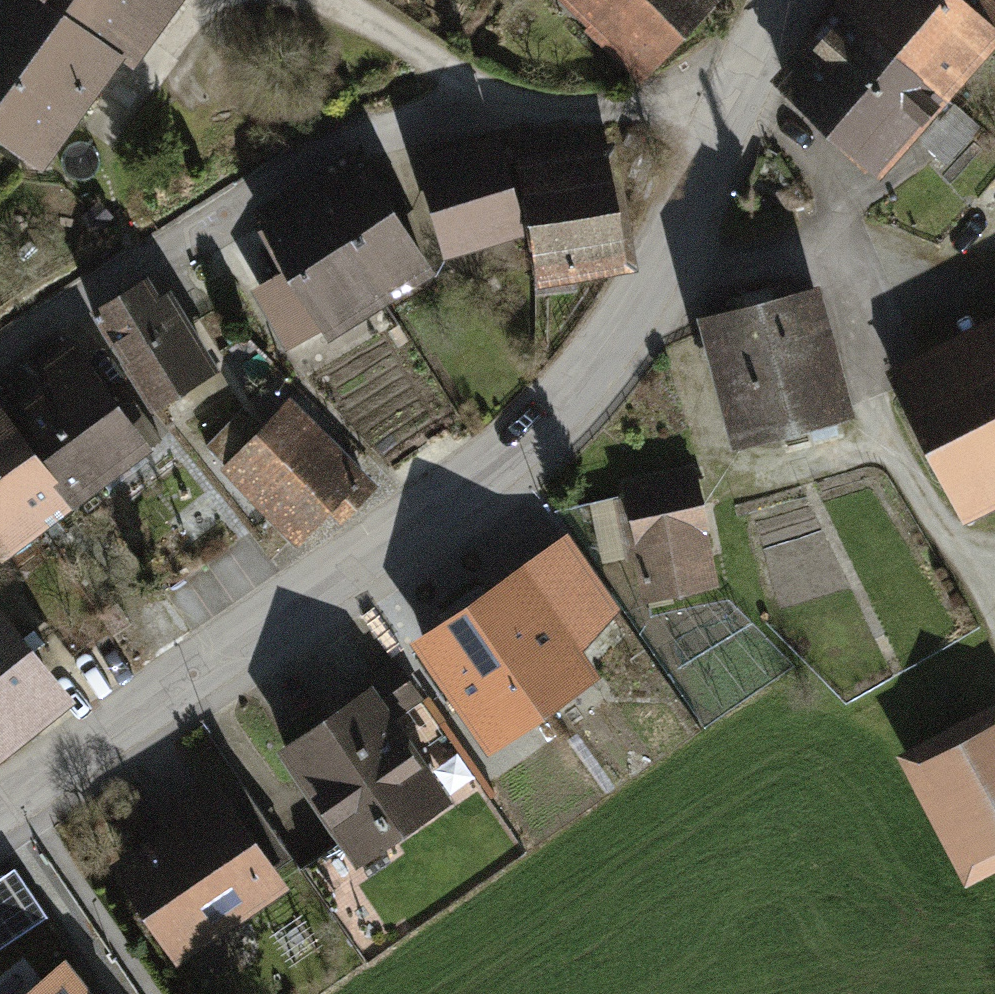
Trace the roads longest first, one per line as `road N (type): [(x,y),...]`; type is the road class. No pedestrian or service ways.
road 1 (residential): [(731,112),(666,255),(612,343),(500,460),(0,811)]
road 2 (residential): [(0,356),(355,139),(510,113),(731,112)]
road 3 (residential): [(784,0),(731,112)]

